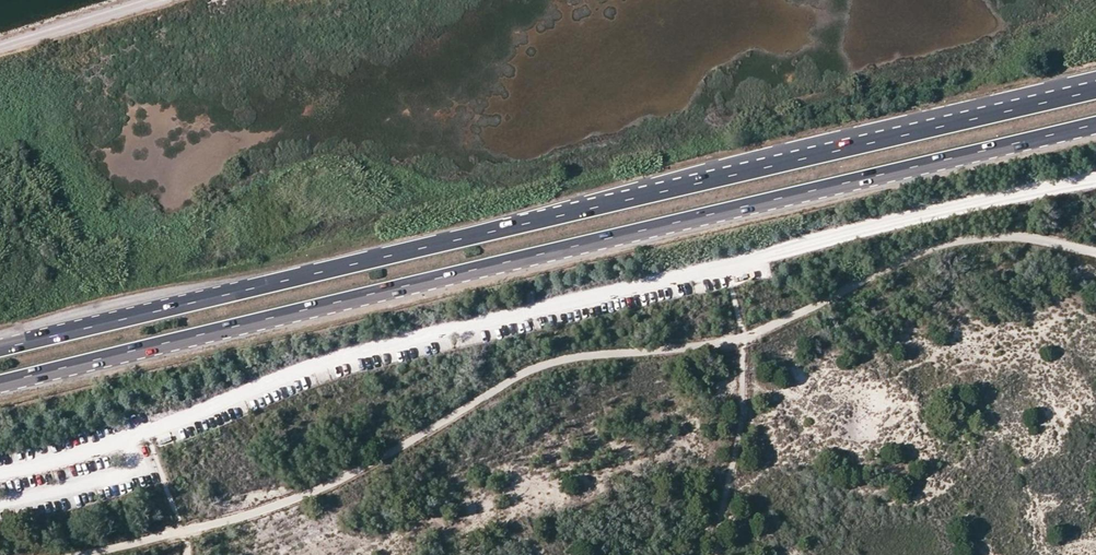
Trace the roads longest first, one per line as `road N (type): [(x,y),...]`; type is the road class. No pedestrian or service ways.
road 1 (trunk): [(0,383),(1095,123)]
road 2 (trunk): [(1095,90),(0,347)]
road 3 (track): [(160,0),(0,49)]

